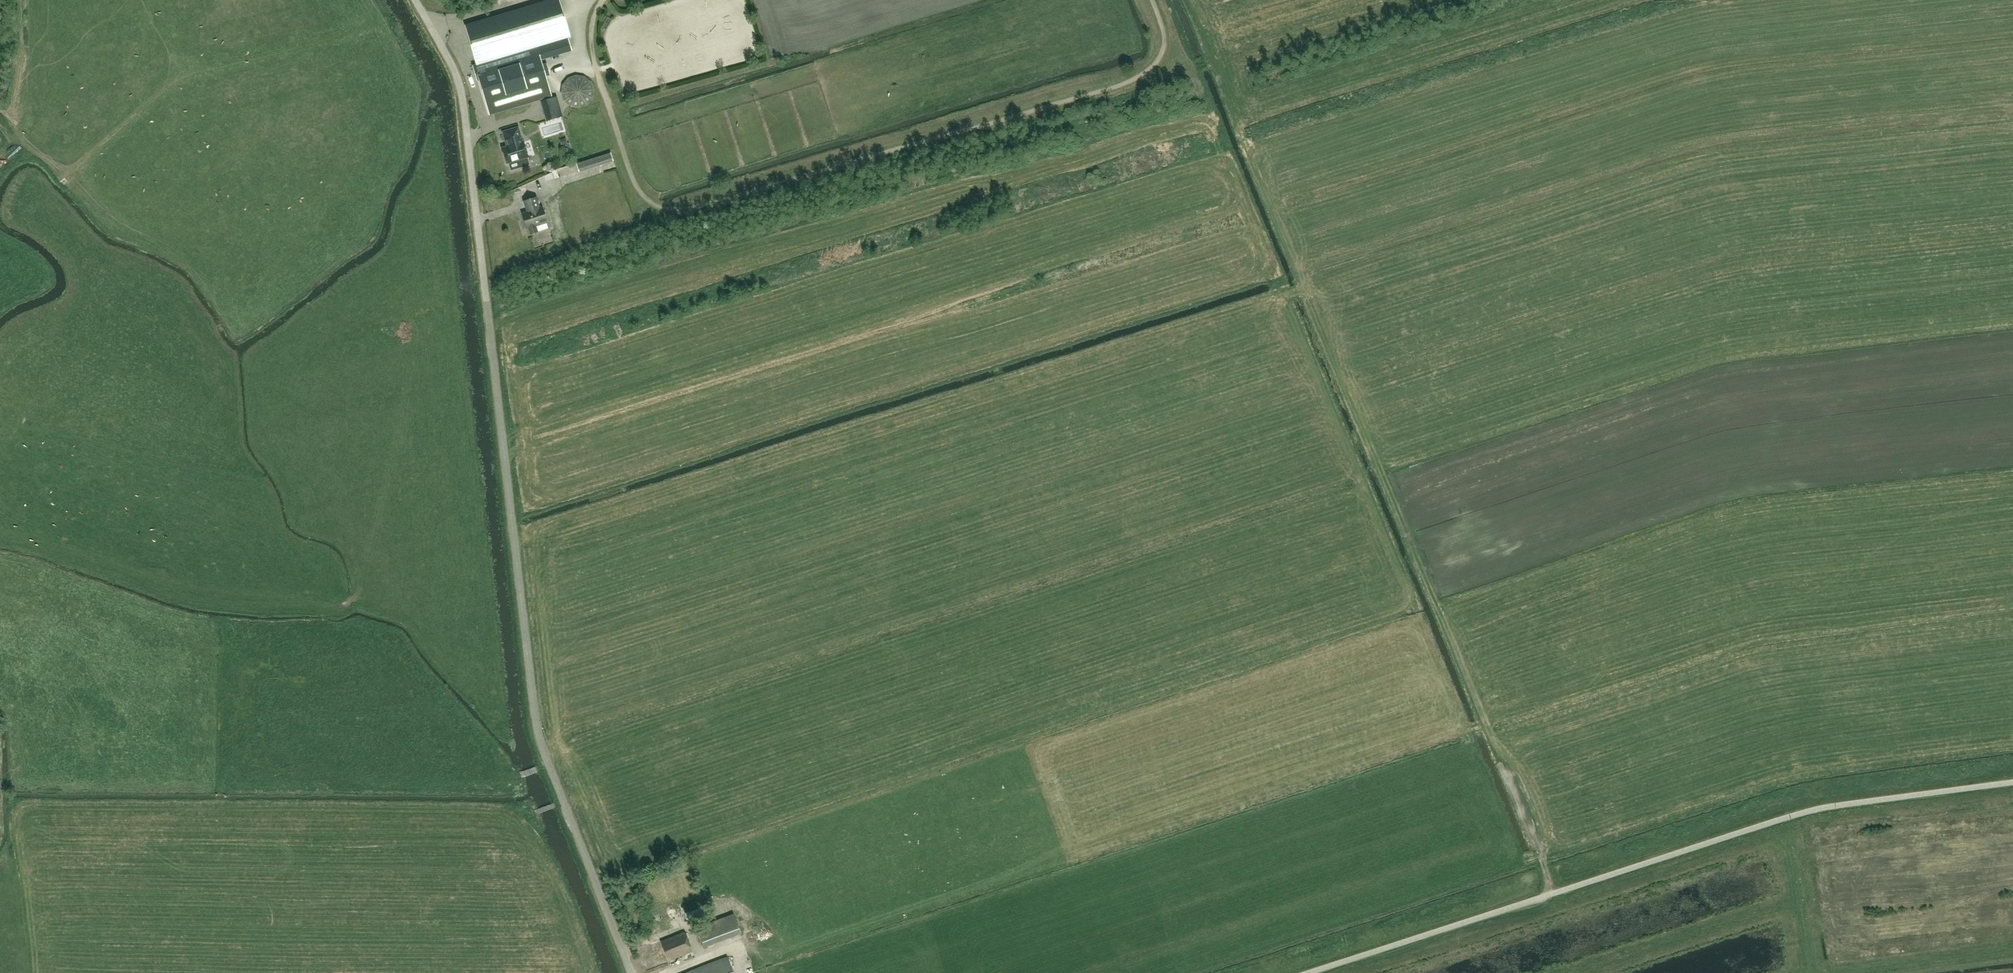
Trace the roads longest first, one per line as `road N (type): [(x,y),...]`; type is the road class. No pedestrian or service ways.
road 1 (unclassified): [(631,972),(550,778),(535,718),(461,99),(414,0)]

